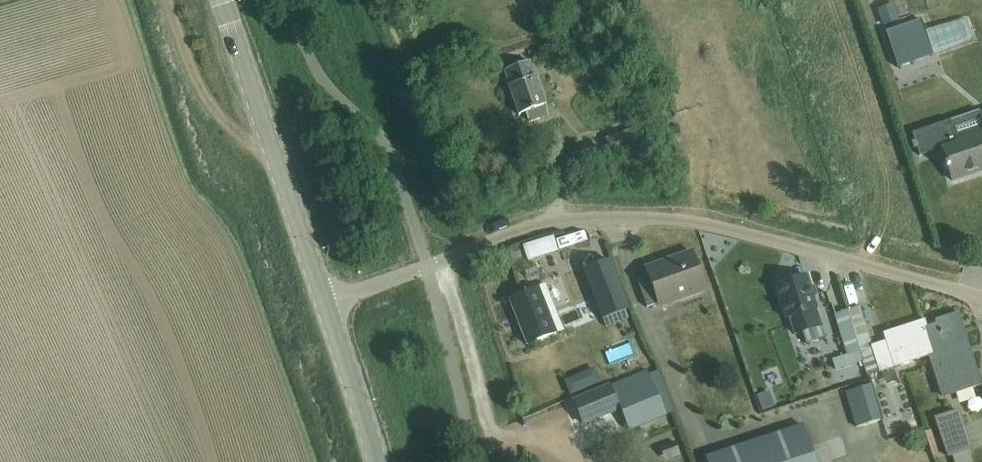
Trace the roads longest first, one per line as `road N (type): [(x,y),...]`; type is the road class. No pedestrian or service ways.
road 1 (unclassified): [(324,303),(567,220),(691,222),(981,297)]
road 2 (tertiary): [(324,303),(223,0)]
road 3 (track): [(275,151),(245,140),(214,111),(167,0)]
road 4 (tertiary): [(324,303),(376,461)]

